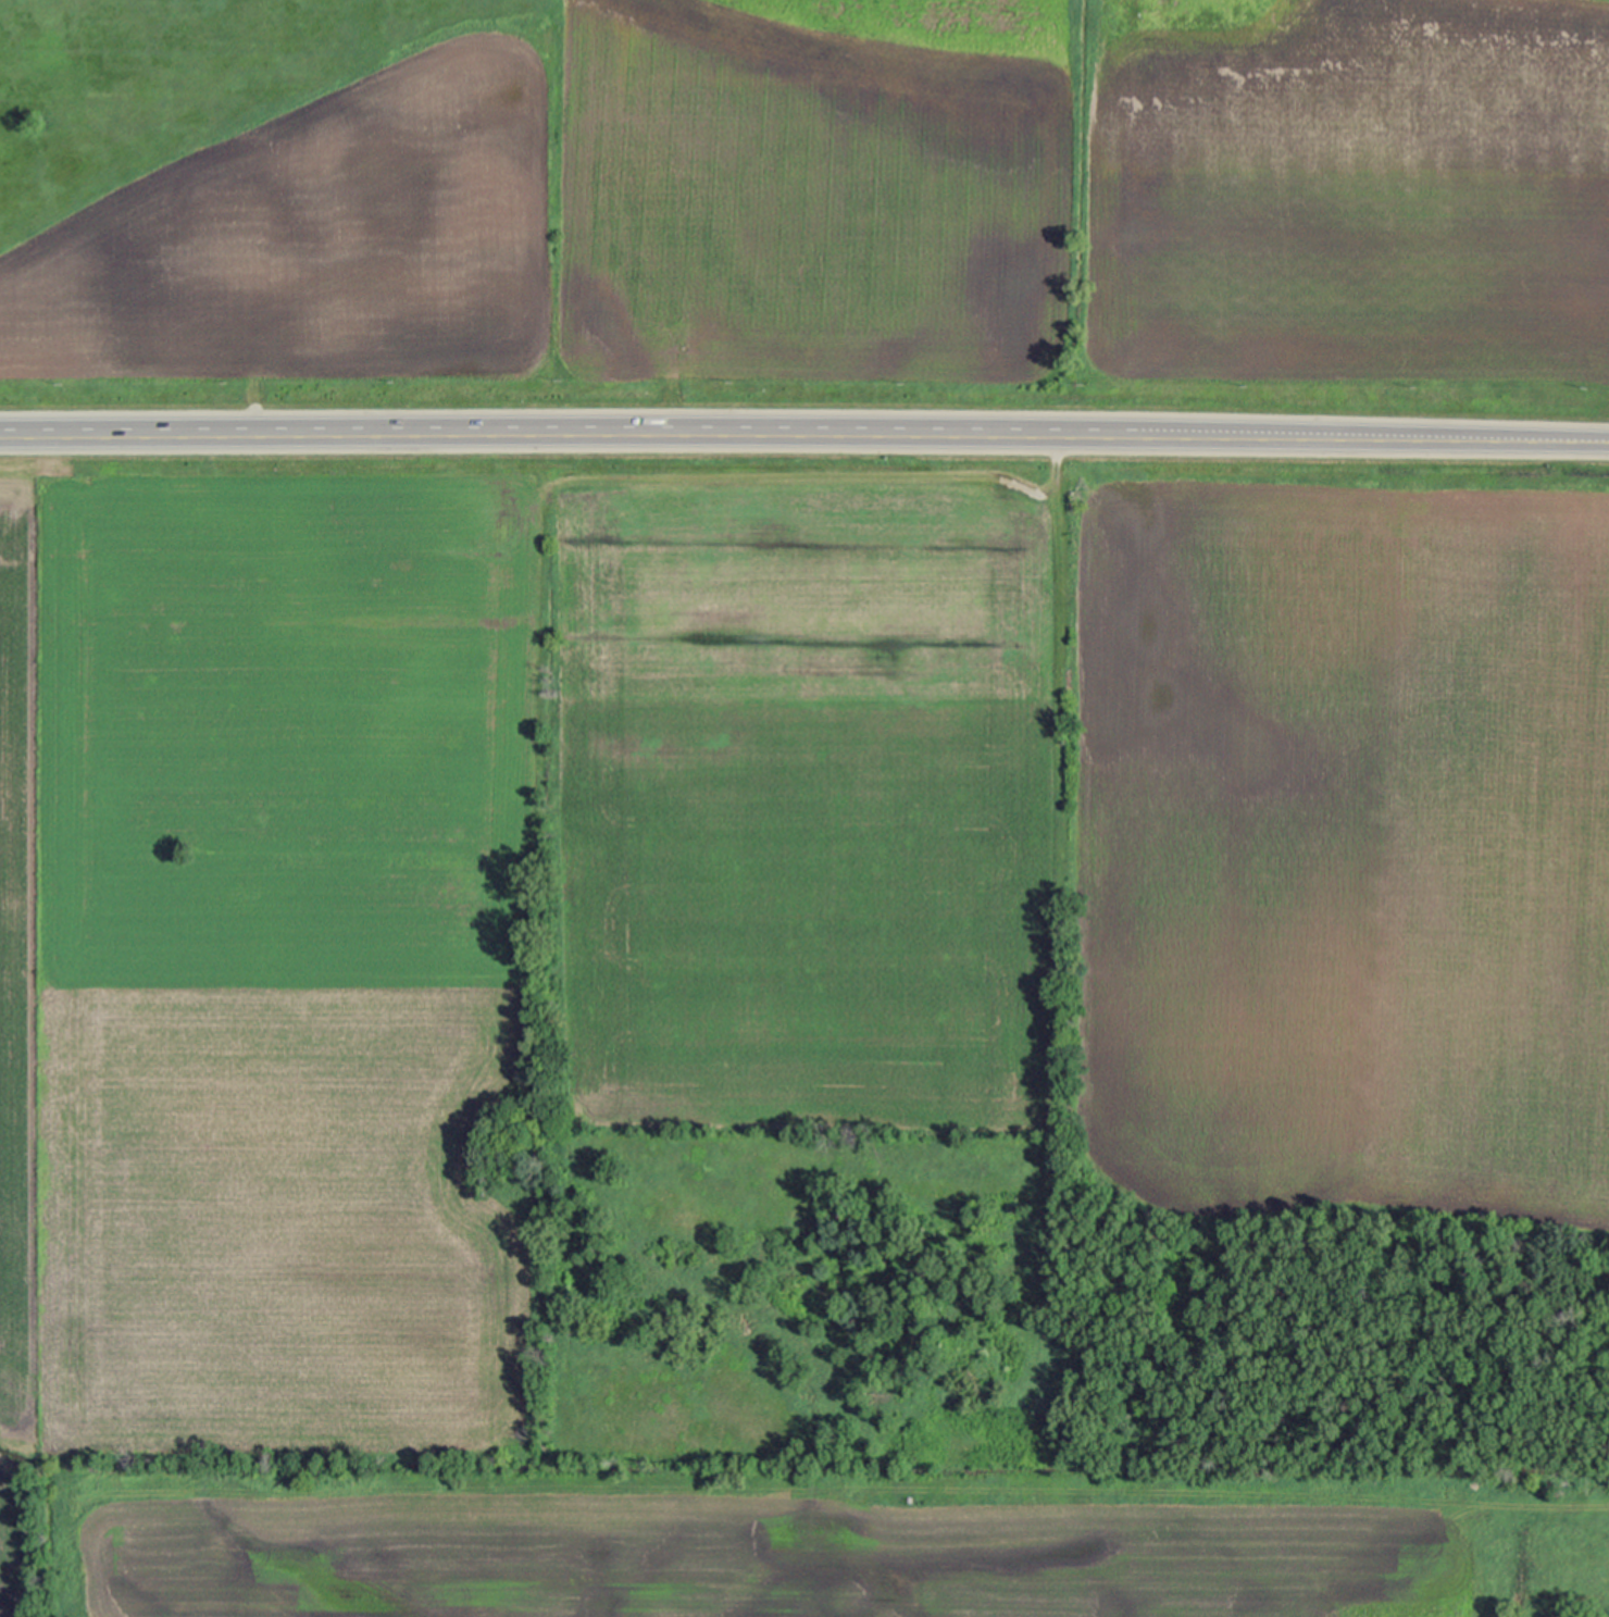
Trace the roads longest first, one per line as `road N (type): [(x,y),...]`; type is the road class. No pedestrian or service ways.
road 1 (primary): [(1608,445),(0,441)]

